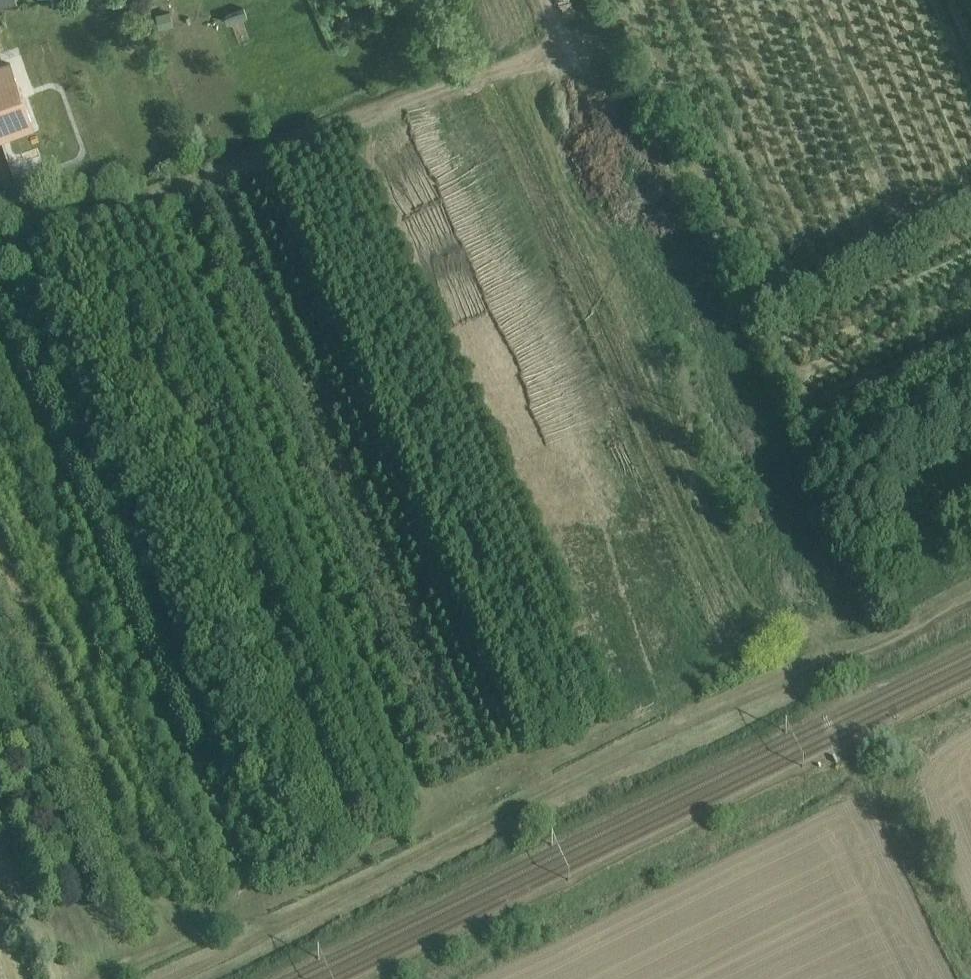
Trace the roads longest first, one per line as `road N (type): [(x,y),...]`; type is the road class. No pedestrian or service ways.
road 1 (track): [(114,978),(693,685),(732,623),(763,597),(781,540)]
road 2 (unclassified): [(781,540),(544,0)]

